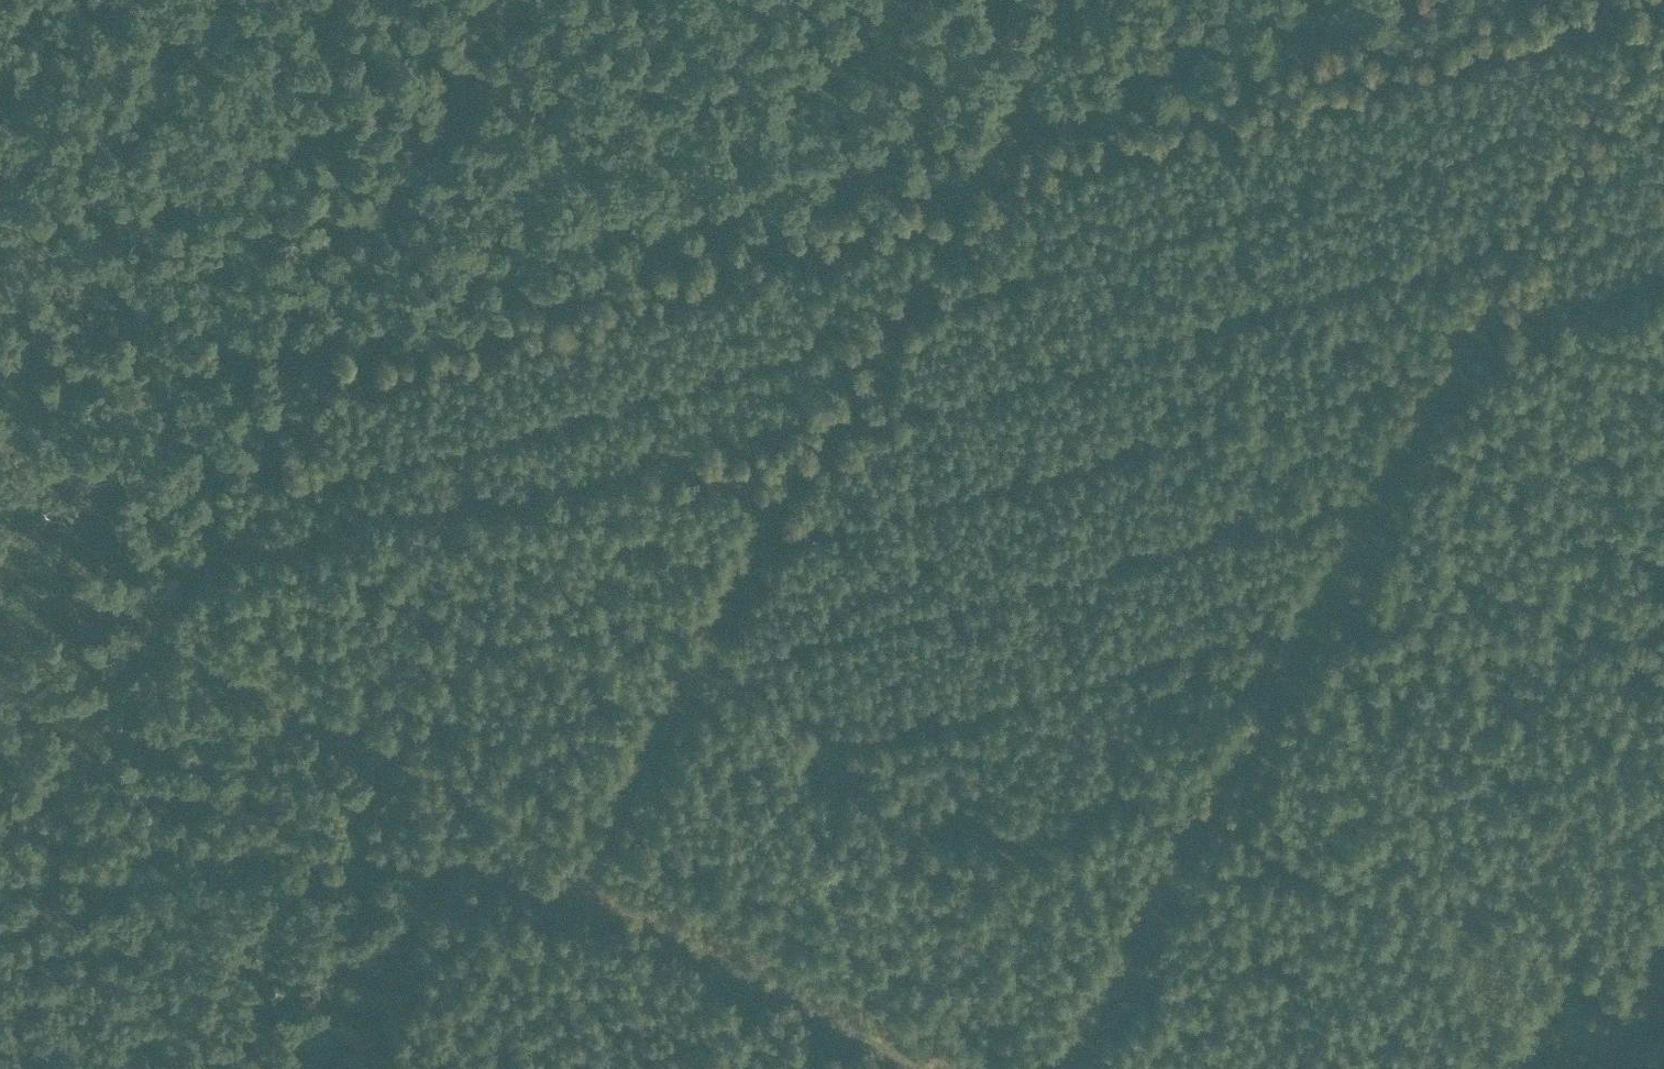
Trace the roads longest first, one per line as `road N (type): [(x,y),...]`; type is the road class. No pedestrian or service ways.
road 1 (track): [(1063,1068),(1594,118)]
road 2 (track): [(566,896),(439,863),(160,842)]
road 3 (track): [(916,1068),(624,916),(566,896)]
road 4 (track): [(0,820),(160,842)]

